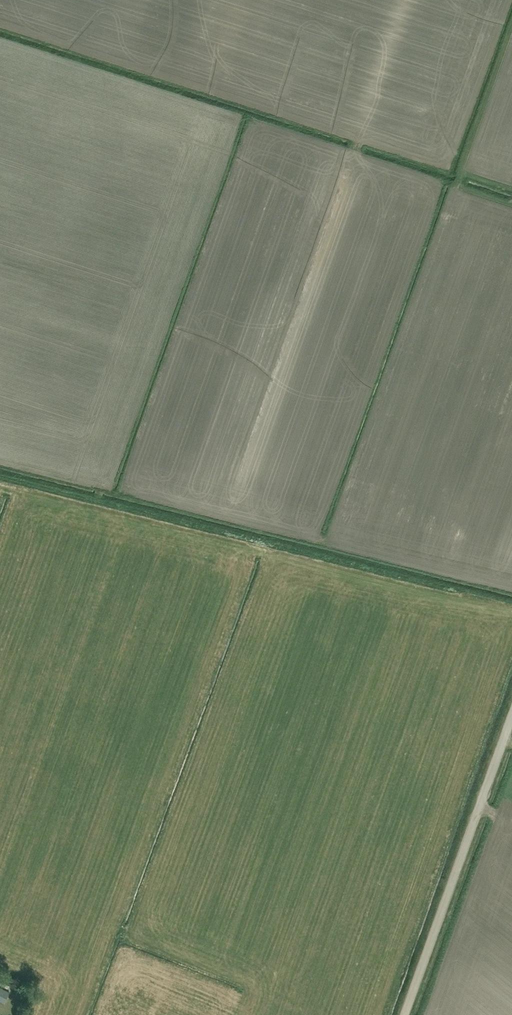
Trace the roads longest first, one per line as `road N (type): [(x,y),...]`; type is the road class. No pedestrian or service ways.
road 1 (unclassified): [(404,1014),(511,717)]

